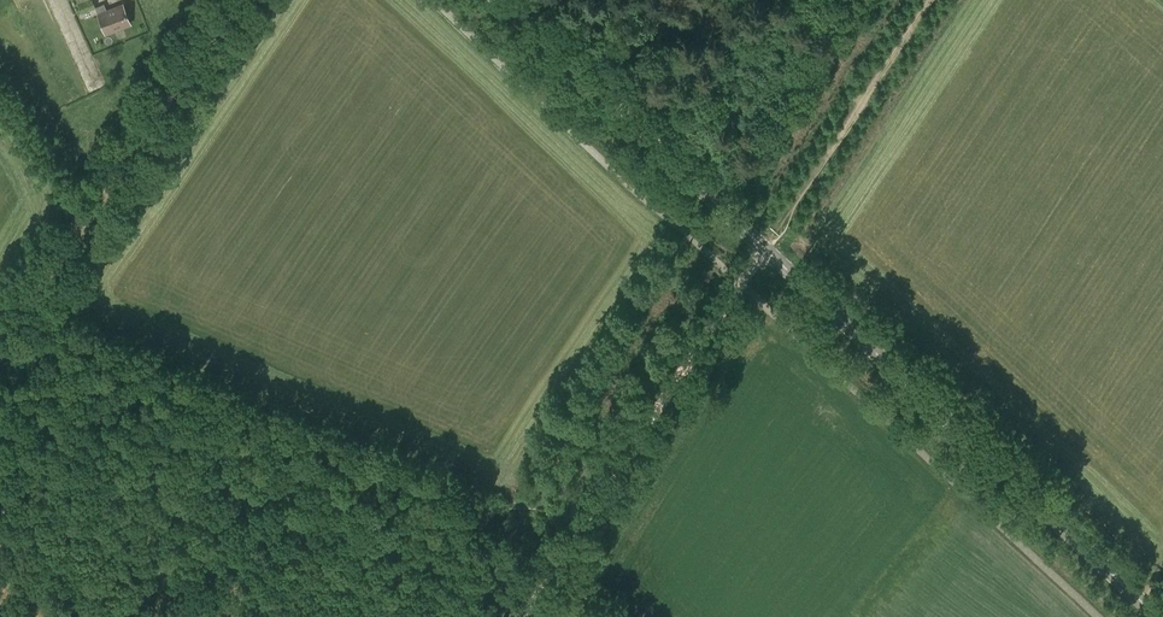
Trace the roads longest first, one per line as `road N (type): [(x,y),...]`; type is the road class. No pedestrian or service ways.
road 1 (secondary): [(505,0),(1162,616)]
road 2 (track): [(927,0),(517,616)]
road 3 (track): [(0,341),(237,0)]

